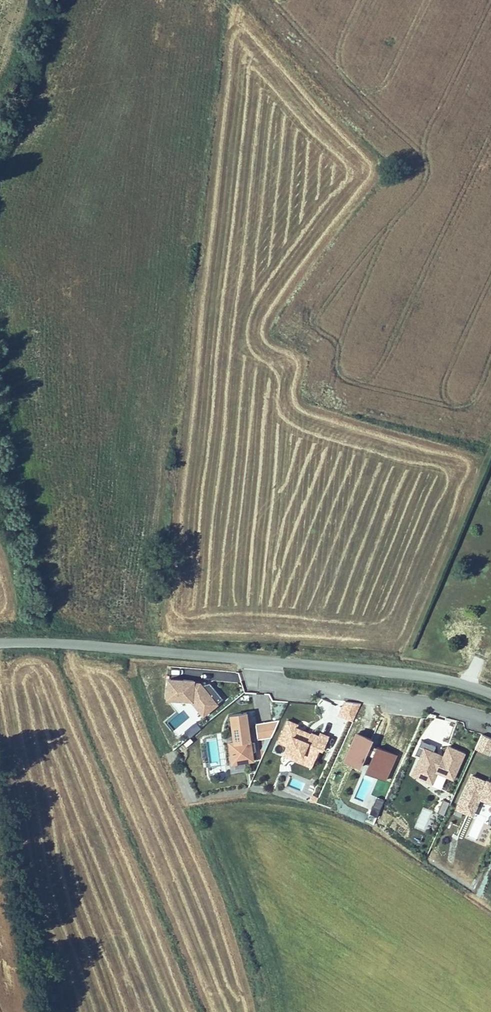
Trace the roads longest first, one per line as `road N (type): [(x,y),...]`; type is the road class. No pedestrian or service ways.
road 1 (unclassified): [(490,695),(409,674),(0,644)]

